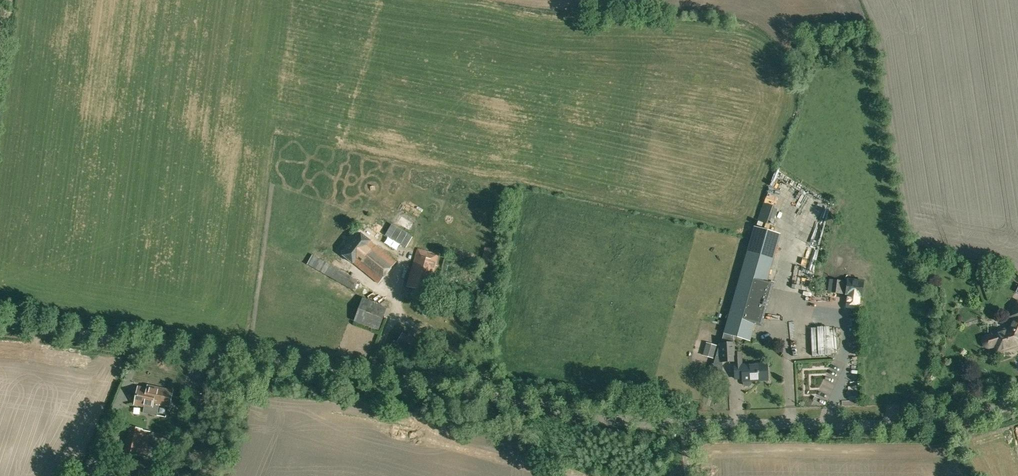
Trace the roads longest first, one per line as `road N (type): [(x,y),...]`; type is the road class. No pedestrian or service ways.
road 1 (tertiary): [(0,324),(625,422),(930,425),(1017,403)]

